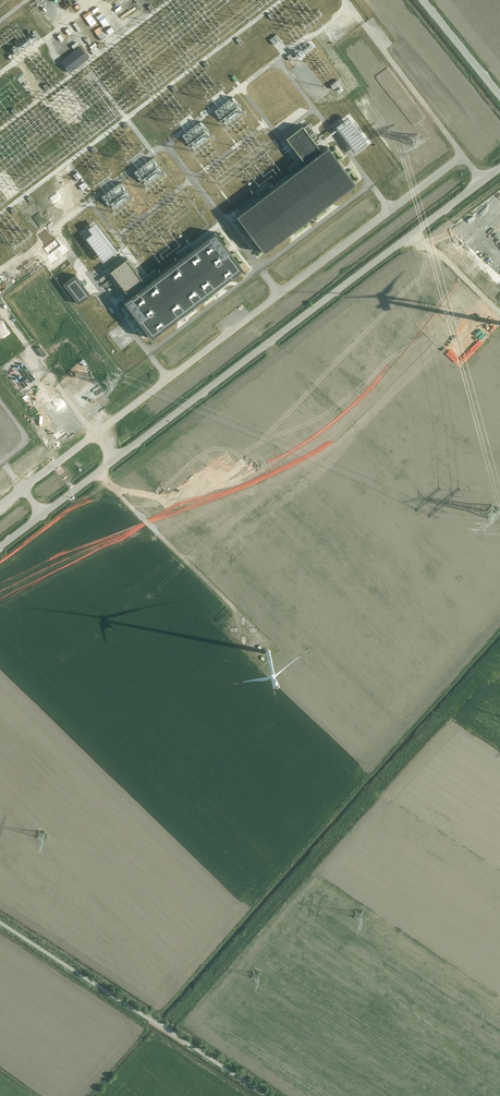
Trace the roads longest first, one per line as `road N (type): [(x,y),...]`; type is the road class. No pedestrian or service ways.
road 1 (unclassified): [(0,548),(499,169)]
road 2 (unclassified): [(266,1095),(0,922)]
road 3 (track): [(234,607),(100,473)]
road 4 (unclassified): [(417,0),(499,99)]

